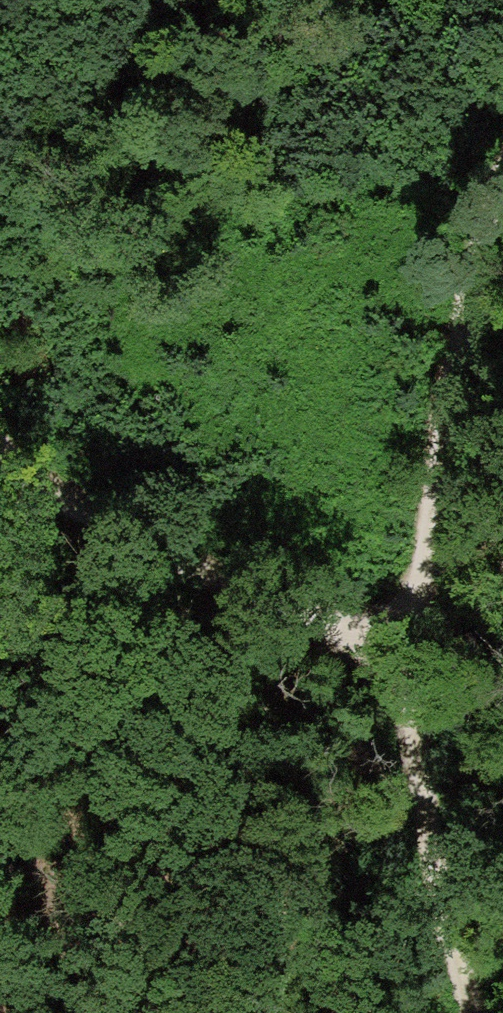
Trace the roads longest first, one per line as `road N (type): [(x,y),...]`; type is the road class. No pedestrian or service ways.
road 1 (track): [(502,162),(461,270),(423,549),(400,639),(333,639),(219,586),(72,494),(0,421)]
road 2 (track): [(400,639),(477,1012)]

